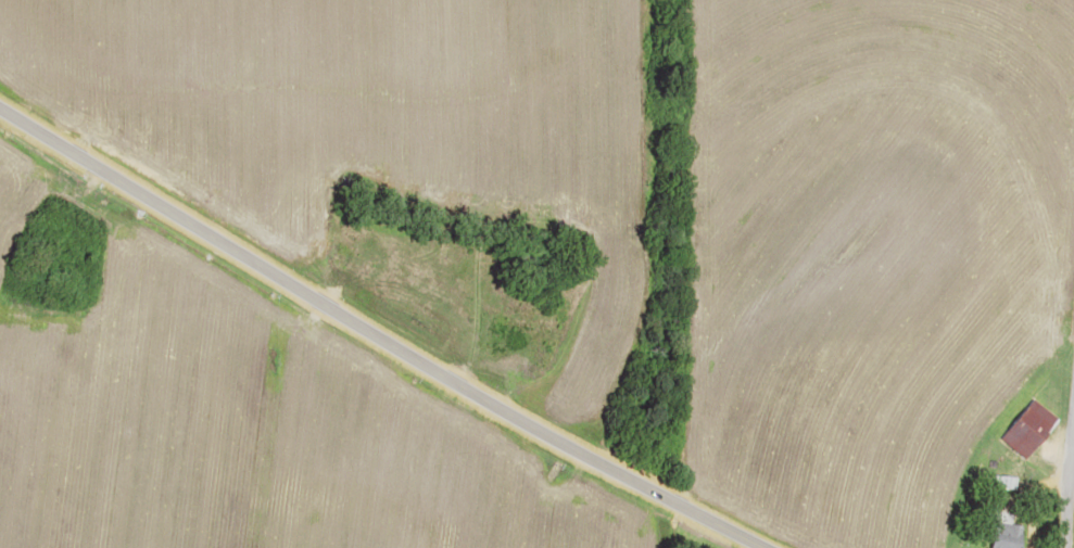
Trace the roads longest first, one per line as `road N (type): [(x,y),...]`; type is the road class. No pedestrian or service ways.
road 1 (residential): [(746,547),(592,473),(0,111)]

